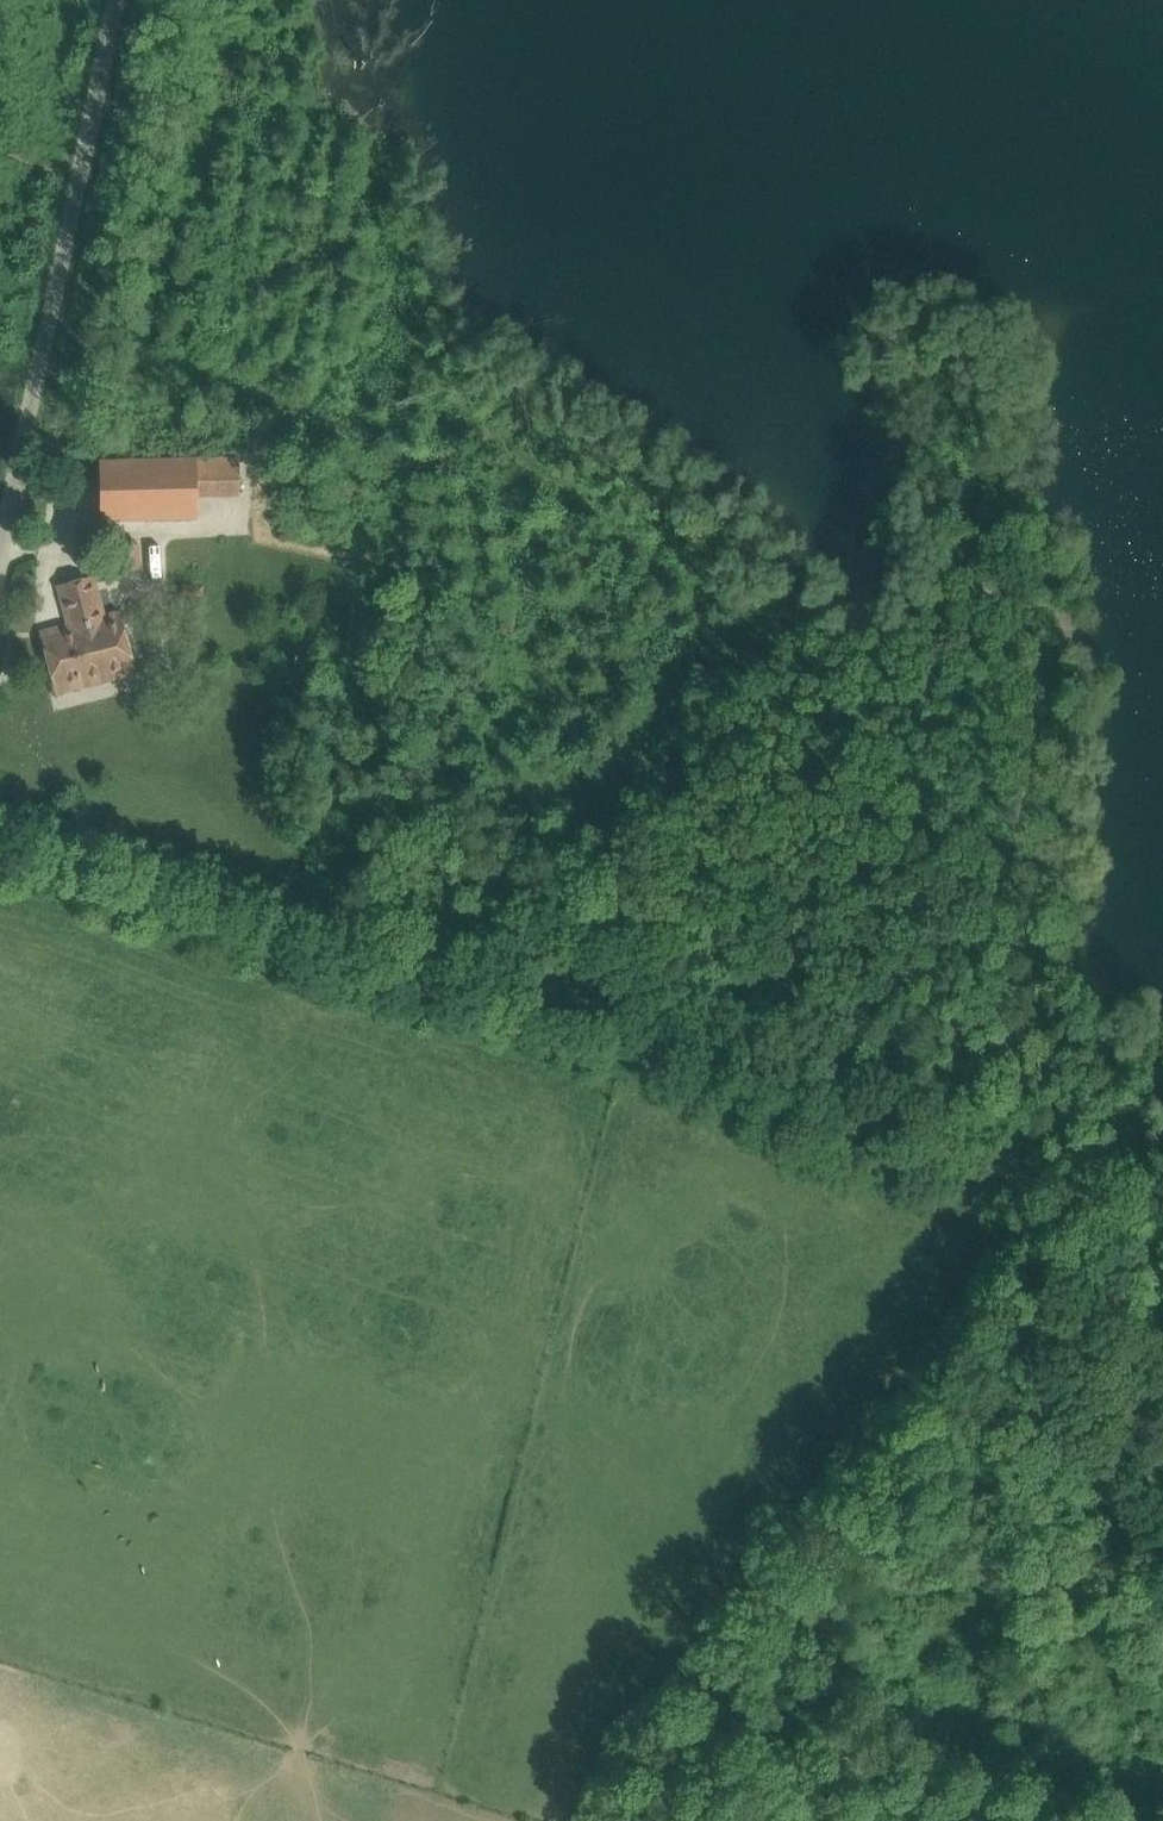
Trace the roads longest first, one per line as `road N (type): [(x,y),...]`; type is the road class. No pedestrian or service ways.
road 1 (track): [(1162,1225),(0,845)]
road 2 (unclassified): [(0,561),(112,0)]

